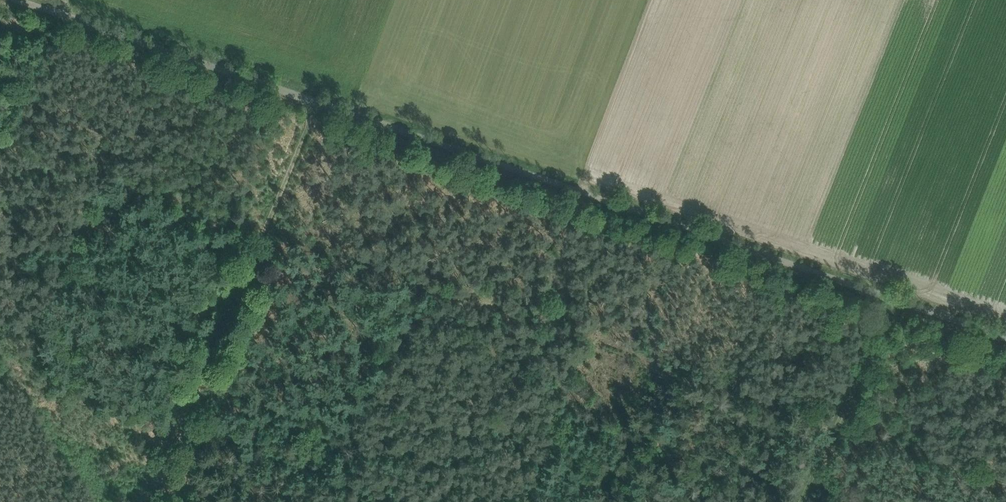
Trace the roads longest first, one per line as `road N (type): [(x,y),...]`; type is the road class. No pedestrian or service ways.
road 1 (unclassified): [(21,0),(1005,337)]
road 2 (track): [(150,501),(319,102)]
road 3 (track): [(801,501),(894,298)]

